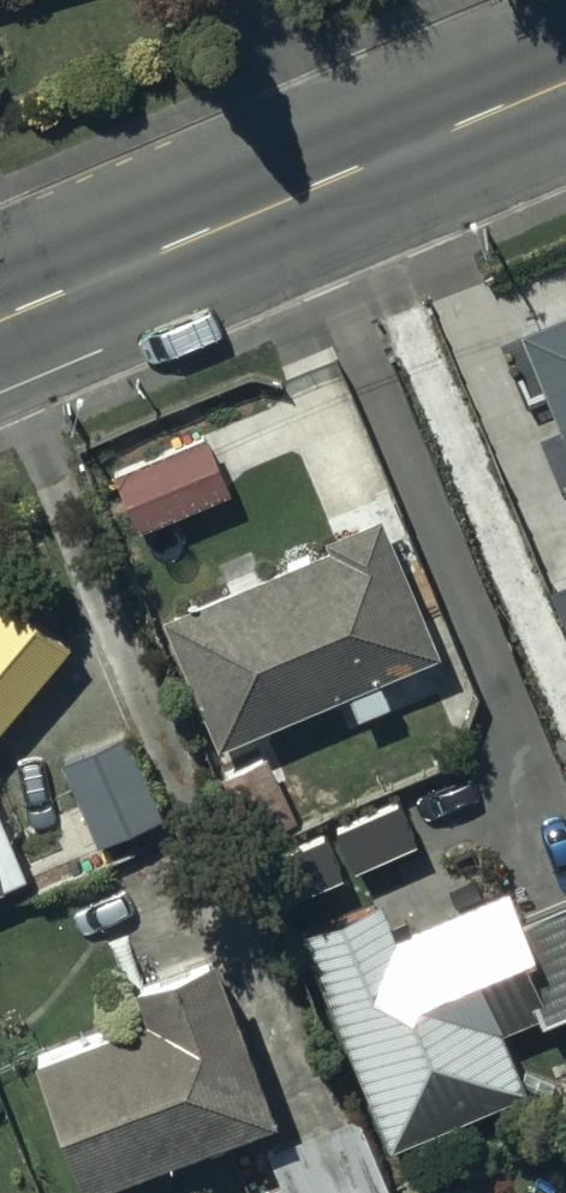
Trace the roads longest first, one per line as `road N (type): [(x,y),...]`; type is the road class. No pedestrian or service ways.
road 1 (secondary): [(565,77),(0,314)]

